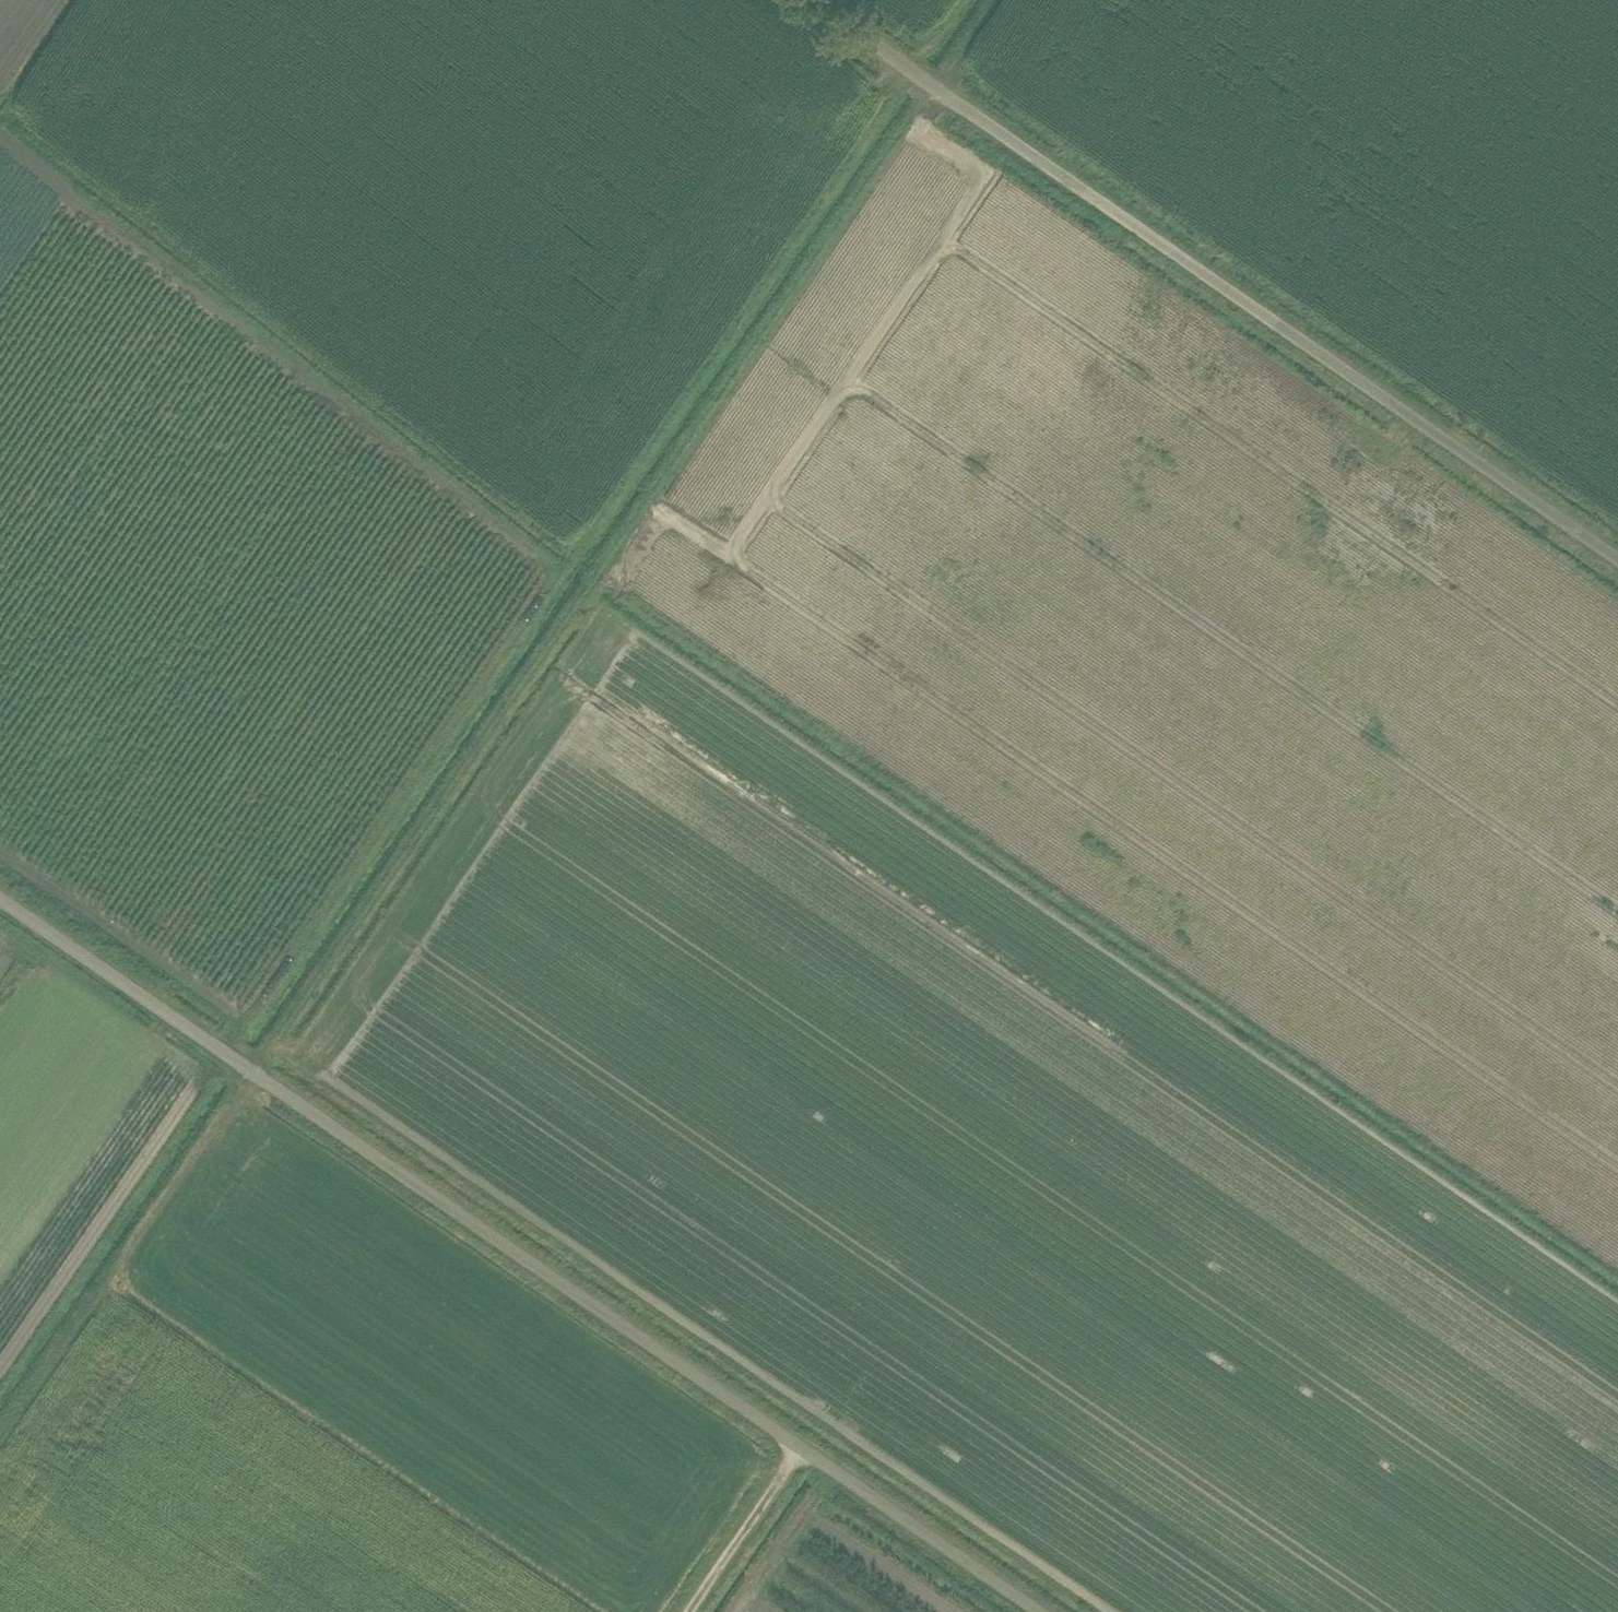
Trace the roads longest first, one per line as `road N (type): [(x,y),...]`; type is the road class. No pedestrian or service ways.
road 1 (unclassified): [(1048,1611),(804,1454),(0,893)]
road 2 (unclassified): [(1617,562),(808,0)]
road 3 (track): [(804,1454),(697,1611)]

